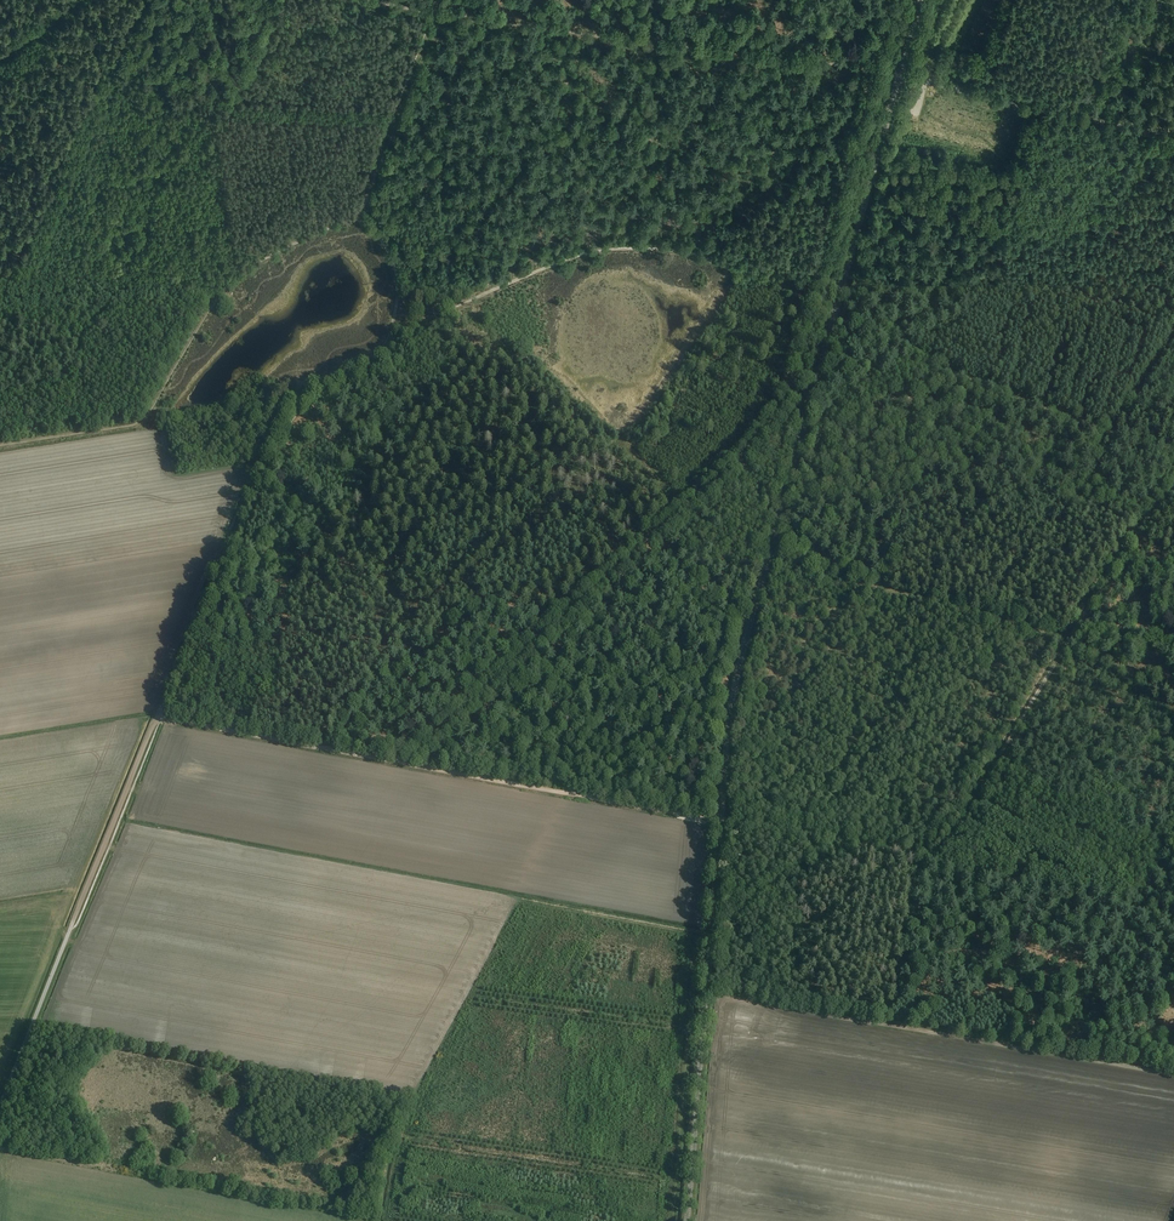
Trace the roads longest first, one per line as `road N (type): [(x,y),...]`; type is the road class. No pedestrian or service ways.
road 1 (tertiary): [(687,1220),(735,683),(900,74)]
road 2 (track): [(395,761),(764,421),(814,302)]
road 3 (track): [(706,994),(1173,1074)]
road 4 (track): [(921,854),(934,856),(949,842),(1113,566),(1173,483)]
road 5 (track): [(359,219),(289,247),(234,282),(139,422),(0,446)]
road 6 (track): [(399,293),(439,314),(567,259),(657,249),(728,263),(814,302)]
road 7 (track): [(878,70),(443,14)]
road 8 (track): [(159,716),(282,408),(369,356)]
road 9 (track): [(768,556),(1069,638),(1173,690)]
road 10 (track): [(694,815),(395,761)]
road 11 (track): [(1173,448),(985,383),(901,344)]
road 12 (unclassified): [(1173,135),(900,74)]
road 13 (track): [(814,302),(878,70)]
road 14 (track): [(395,761),(159,716)]
road 15 (track): [(921,854),(694,815)]
road 16 (track): [(71,927),(159,716)]
road 17 (track): [(443,14),(359,219)]
road 18 (unclassified): [(0,1106),(71,927)]

